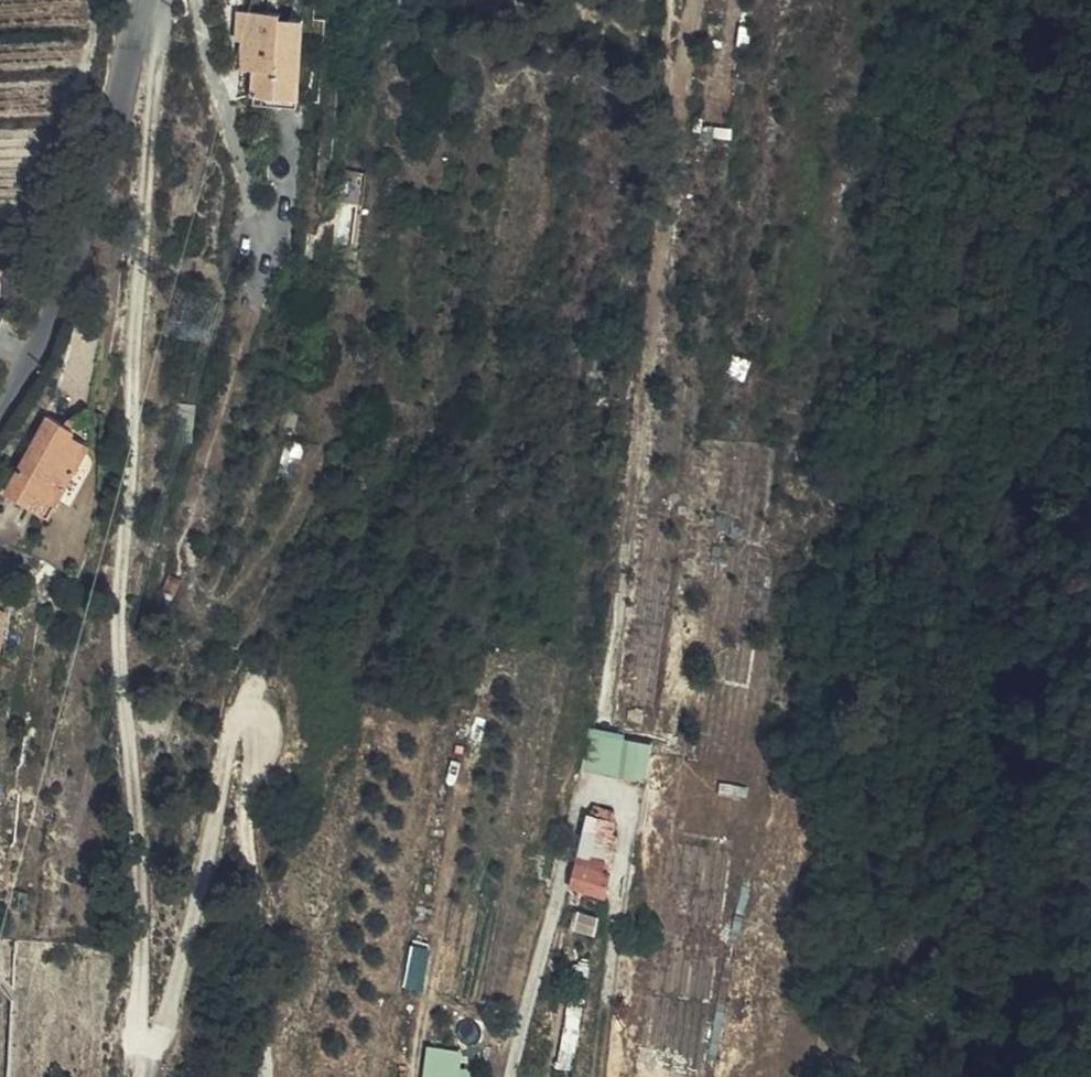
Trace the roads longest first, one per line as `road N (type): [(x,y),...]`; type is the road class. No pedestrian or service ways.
road 1 (tertiary): [(0,417),(36,362),(79,265),(148,0)]

